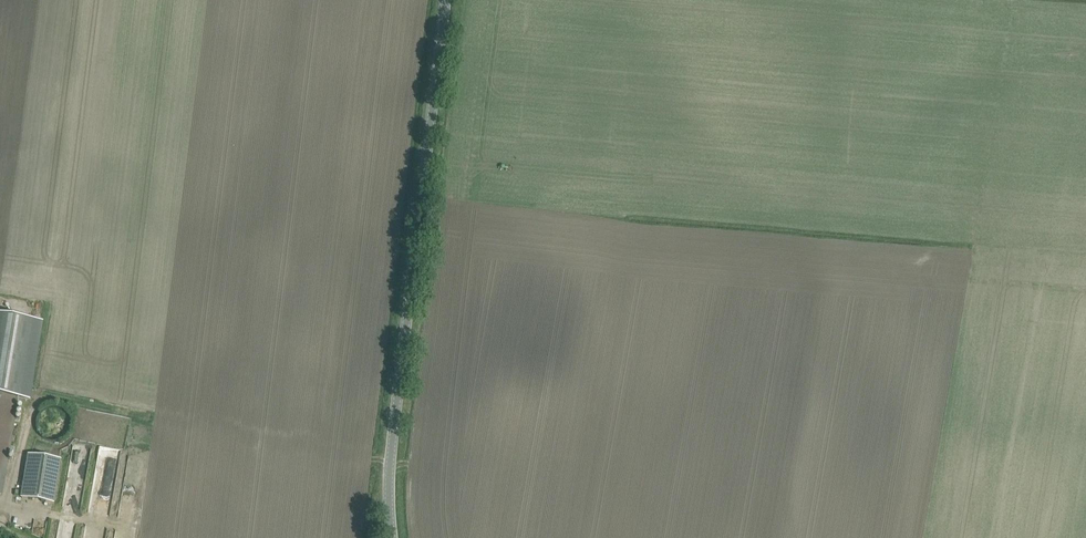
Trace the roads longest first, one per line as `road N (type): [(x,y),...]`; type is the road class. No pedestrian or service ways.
road 1 (unclassified): [(398,537),(390,492),(448,0)]

